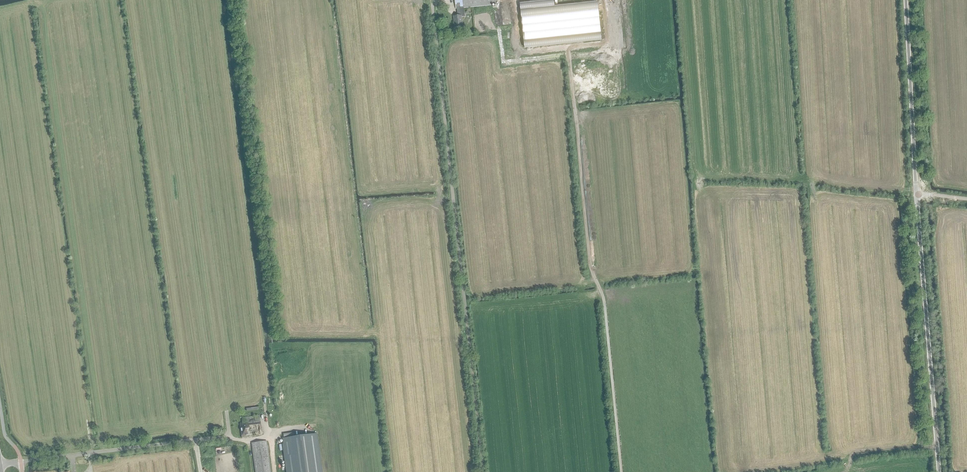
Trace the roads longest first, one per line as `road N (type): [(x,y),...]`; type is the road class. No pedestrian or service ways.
road 1 (track): [(603,0),(606,41),(568,51),(621,471)]
road 2 (unclassified): [(483,471),(431,0)]
road 3 (unclassified): [(938,471),(906,0)]

